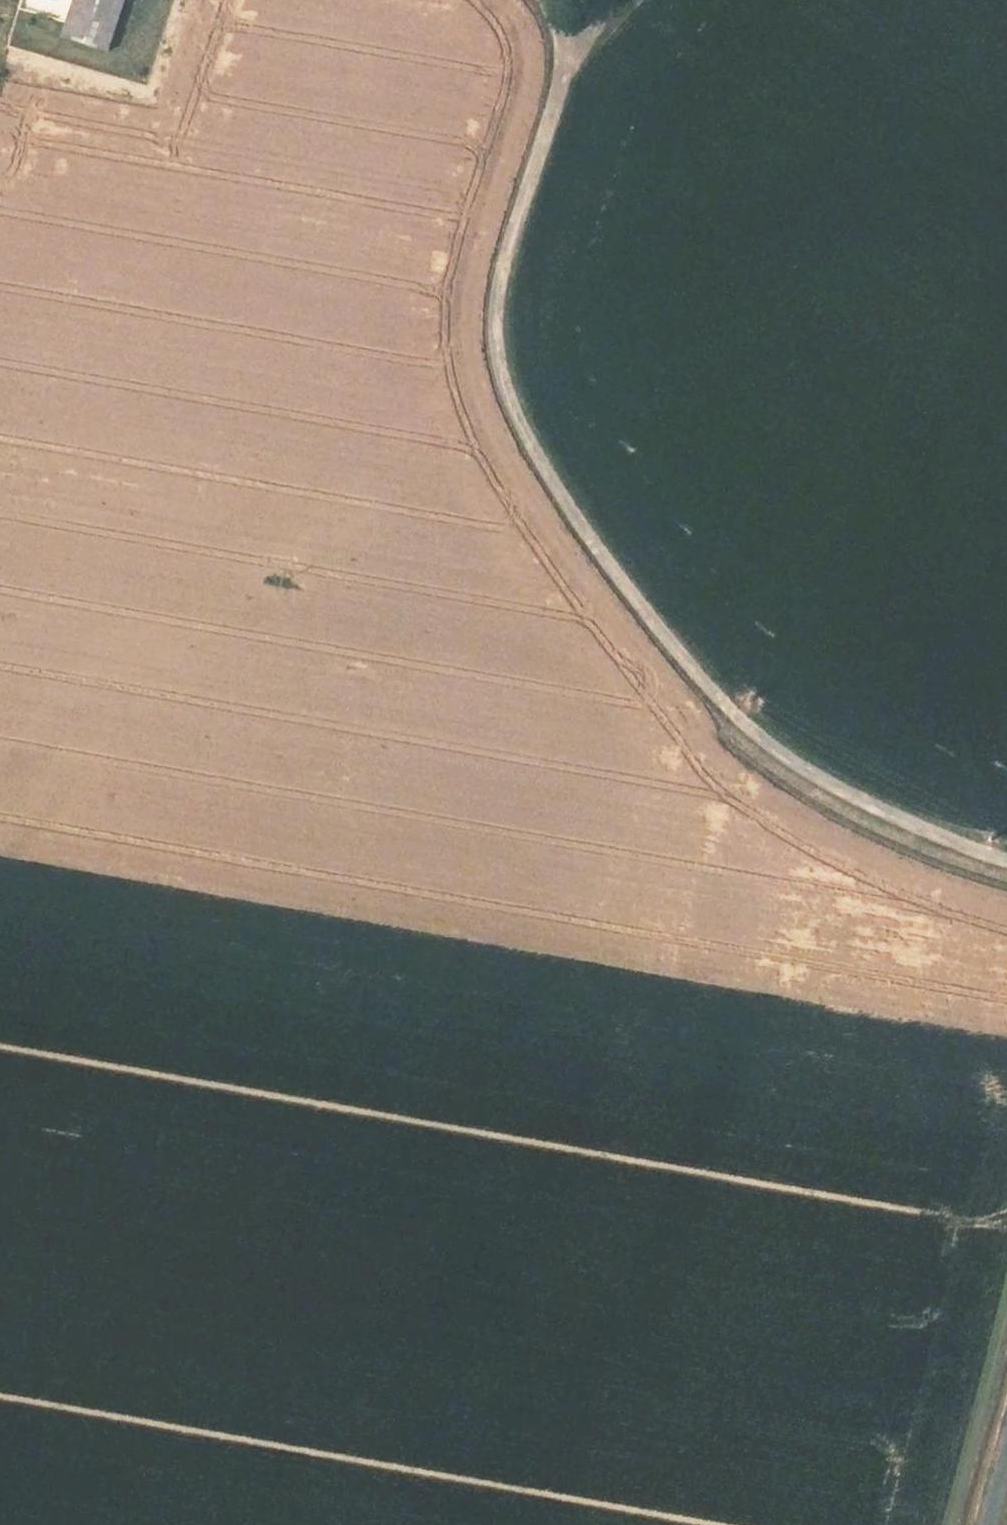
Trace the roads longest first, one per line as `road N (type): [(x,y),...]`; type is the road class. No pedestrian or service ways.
road 1 (track): [(550,0),(565,62),(497,301),(500,369),(542,463),(581,529),(707,689),(858,802),(1006,861)]

